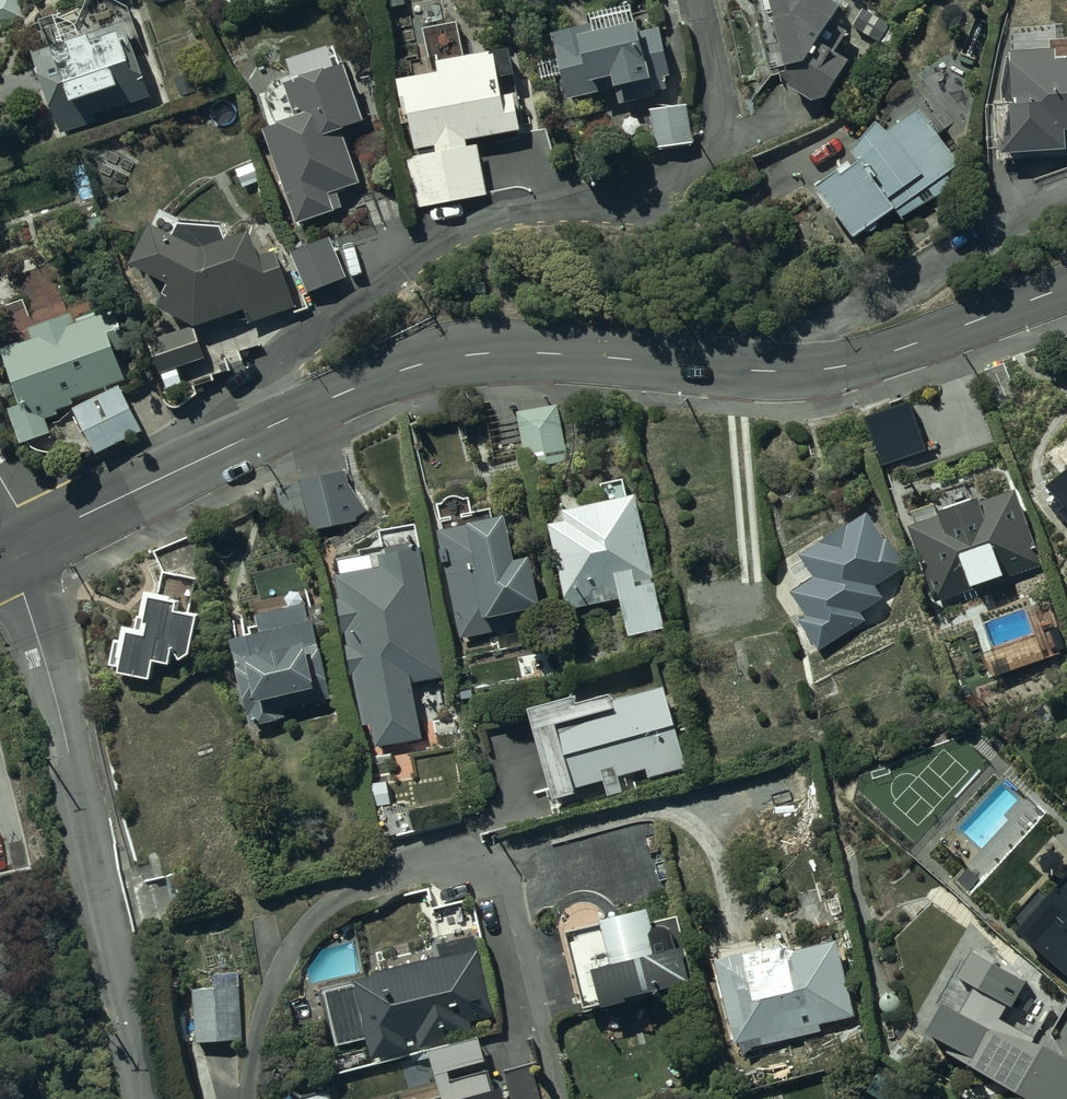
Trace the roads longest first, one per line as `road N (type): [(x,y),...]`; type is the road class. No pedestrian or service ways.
road 1 (tertiary): [(270,426),(417,365),(472,354),(831,369),(1066,288)]
road 2 (residential): [(270,426),(262,388),(276,364),(400,268),(484,224),(601,210),(701,169),(717,144),(721,106),(697,0)]
road 3 (residential): [(19,546),(23,593),(57,705),(142,1098)]
road 4 (tertiary): [(19,546),(270,426)]

